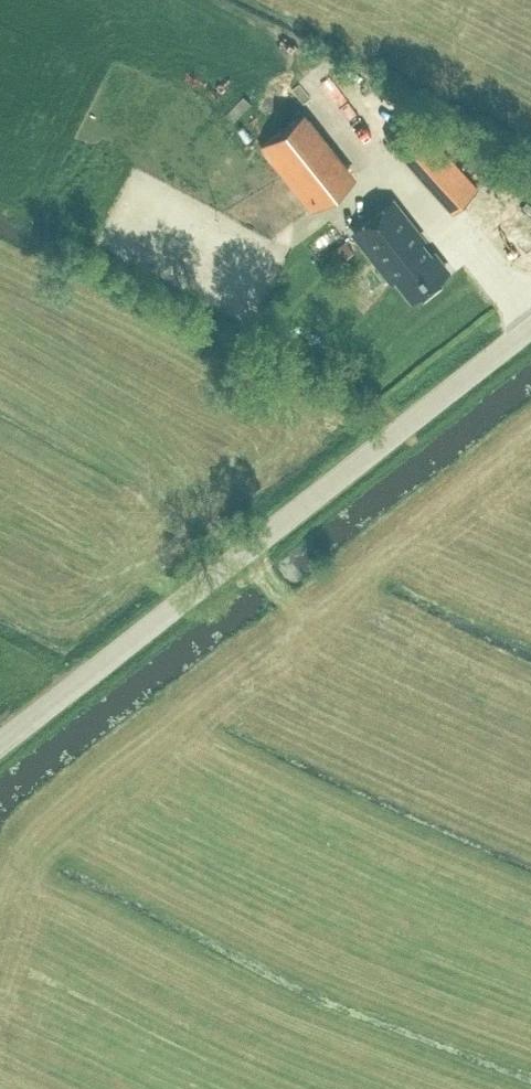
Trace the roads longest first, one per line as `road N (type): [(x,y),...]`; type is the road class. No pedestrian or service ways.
road 1 (unclassified): [(0,743),(530,322)]

